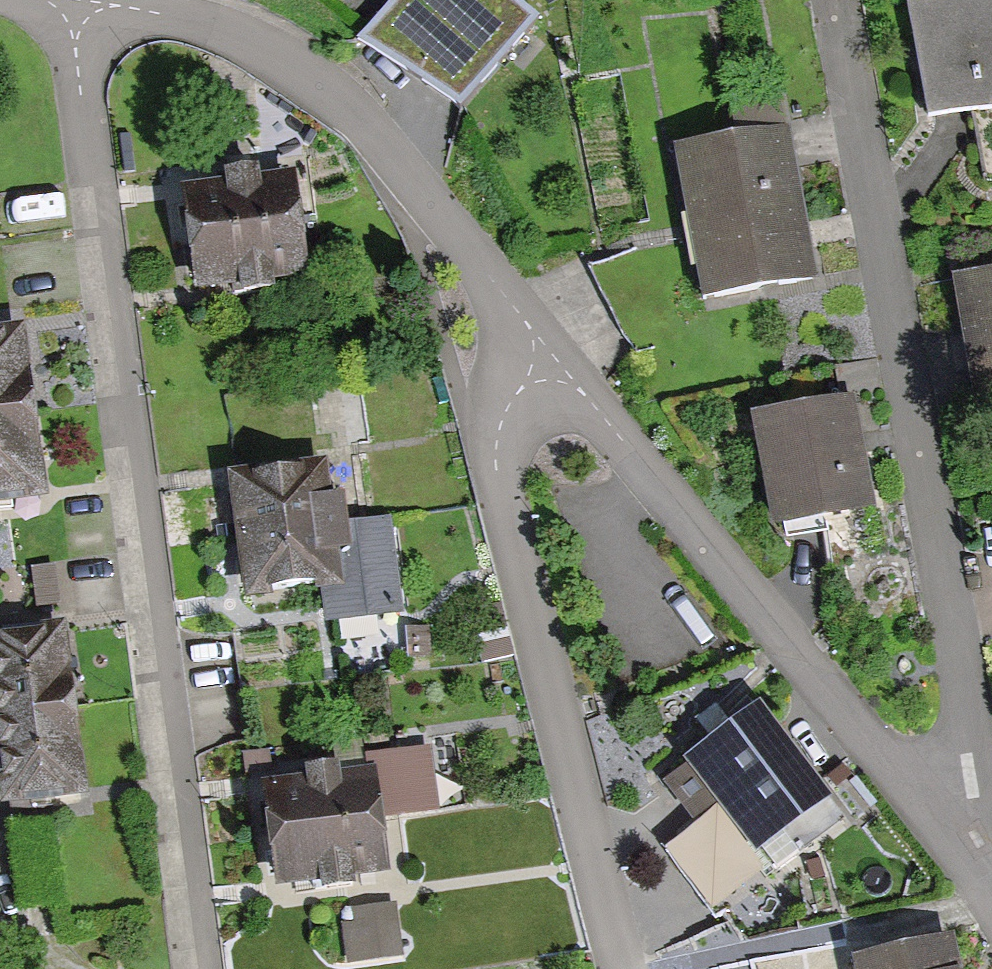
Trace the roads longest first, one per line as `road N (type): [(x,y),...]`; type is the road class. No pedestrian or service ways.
road 1 (residential): [(77,0),(75,52),(194,968)]
road 2 (residential): [(943,825),(972,753),(830,0)]
road 3 (residential): [(511,325),(748,571),(943,825)]
road 4 (residential): [(511,325),(494,425),(623,968)]
road 5 (residential): [(78,0),(195,19),(272,53),(341,105),(511,325)]

